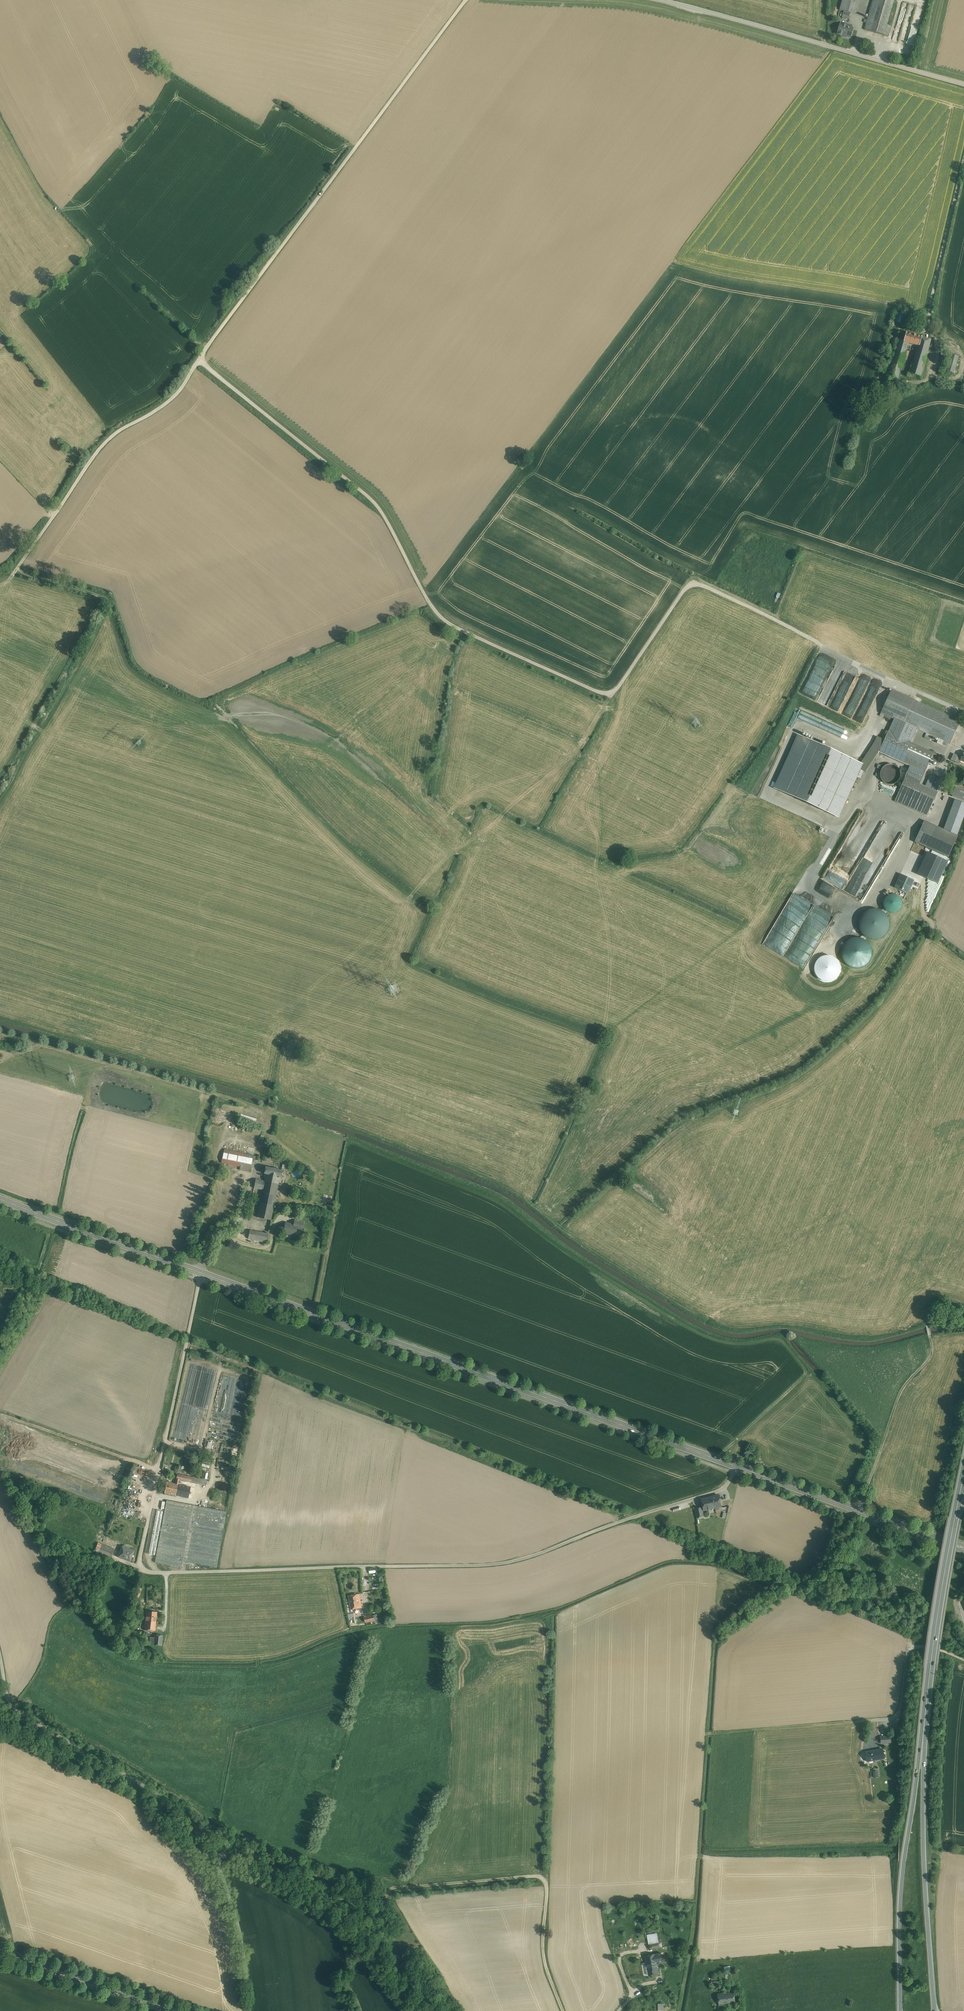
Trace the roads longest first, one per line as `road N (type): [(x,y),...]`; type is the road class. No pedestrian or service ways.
road 1 (track): [(466,0),(201,354),(204,364),(371,499),(447,624),(604,694),(615,692),(688,585),(700,583),(890,679)]
road 2 (unclassified): [(738,1466),(724,1488),(510,1562),(149,1573),(139,1563),(201,1273)]
road 3 (primary): [(201,1273),(738,1466)]
road 4 (primary): [(963,1464),(902,1874),(900,2010)]
road 5 (primary): [(935,2010),(924,1753),(963,1490)]
road 6 (track): [(0,1060),(44,1045),(269,1111),(282,1035)]
road 7 (unclassified): [(963,84),(661,0)]
road 8 (track): [(217,1858),(173,1805),(22,1715),(9,1701),(0,1655)]
road 9 (track): [(201,354),(177,390),(91,454),(0,583)]
road 10 (track): [(378,1894),(547,1880),(544,1959),(563,2010)]
road 11 (track): [(858,1510),(898,1399),(931,1354),(925,1310),(933,1300),(963,1306)]
road 12 (primary): [(738,1466),(963,1548)]
road 13 (primary): [(0,1199),(201,1273)]
road 14 (secondary): [(182,2010),(0,1950)]
road 15 (track): [(250,2010),(239,1925),(217,1858)]
road 16 (unclassified): [(963,1659),(912,1645),(898,1723)]

